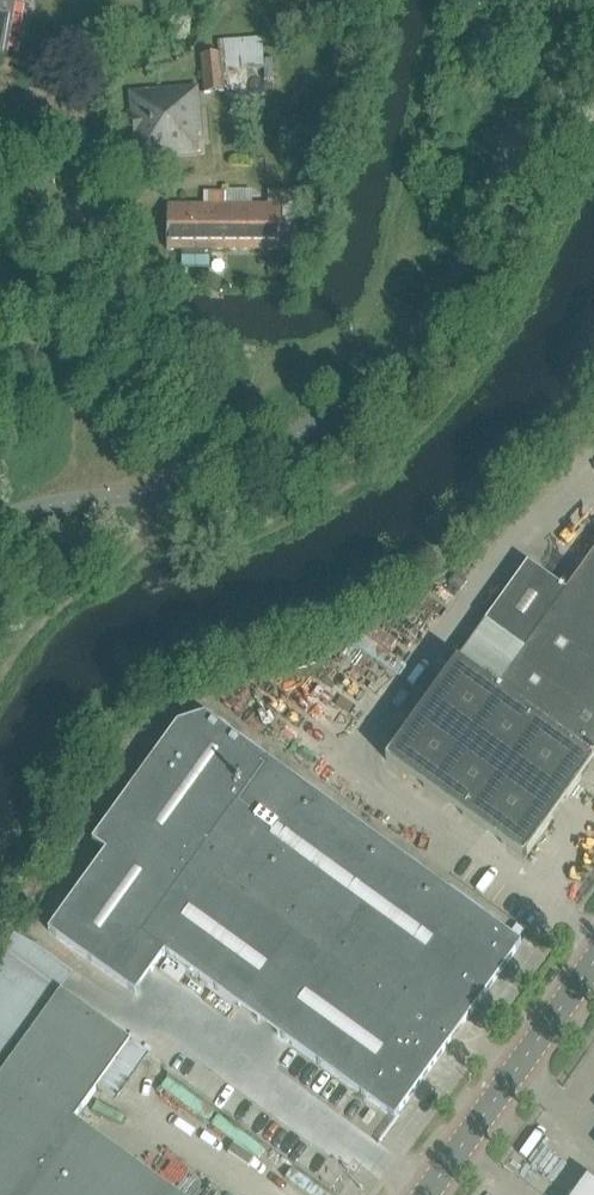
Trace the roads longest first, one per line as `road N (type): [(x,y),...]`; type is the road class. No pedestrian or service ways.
road 1 (unclassified): [(426,1194),(593,962)]

